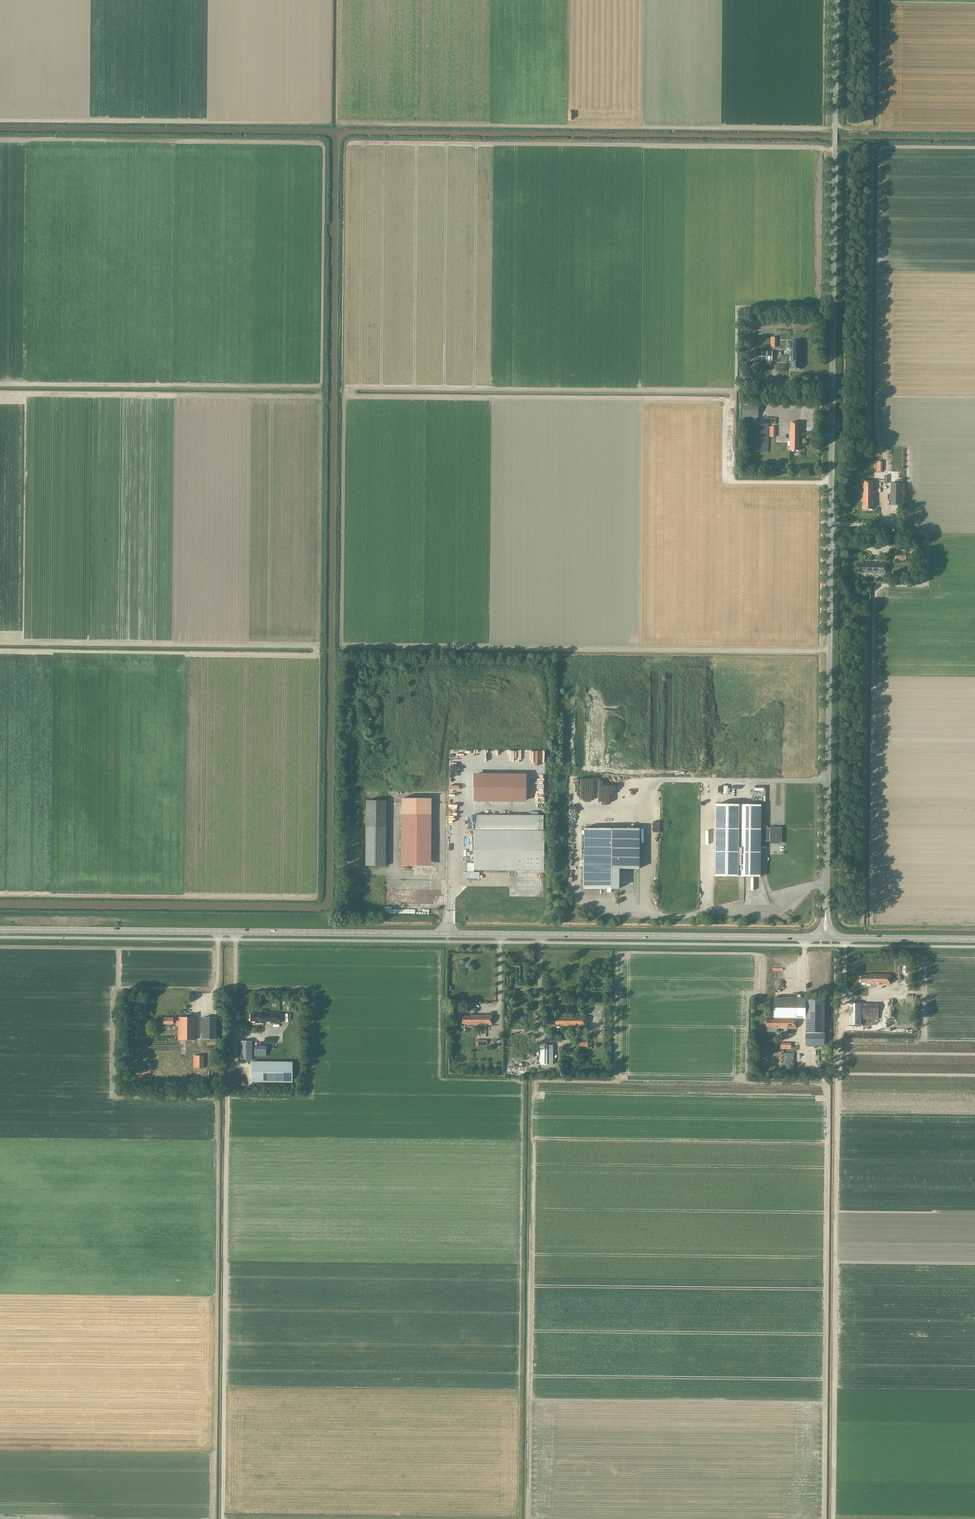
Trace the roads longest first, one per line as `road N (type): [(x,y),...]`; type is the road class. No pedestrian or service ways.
road 1 (unclassified): [(826,912),(836,0)]
road 2 (secondary): [(0,929),(820,937)]
road 3 (secondary): [(974,939),(847,938)]

